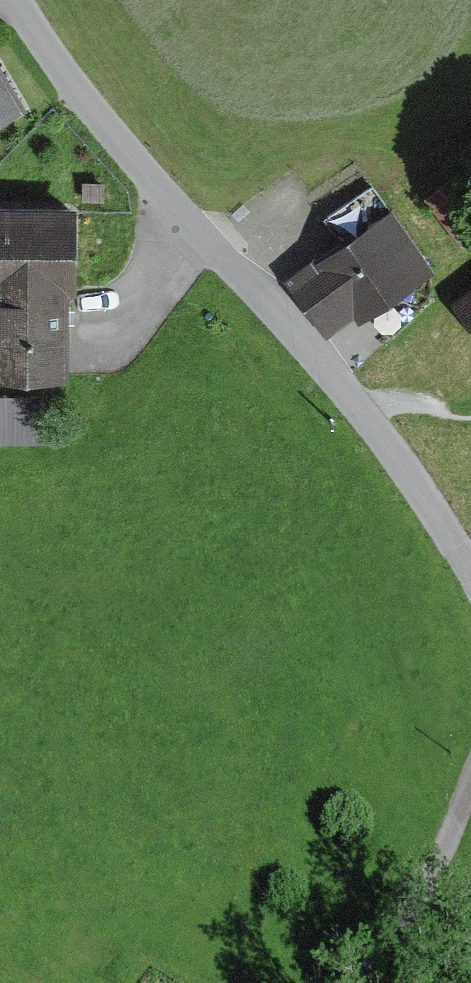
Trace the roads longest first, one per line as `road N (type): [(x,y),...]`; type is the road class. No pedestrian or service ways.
road 1 (residential): [(15,0),(112,134),(372,422),(470,579)]
road 2 (track): [(361,982),(431,883),(470,774)]

